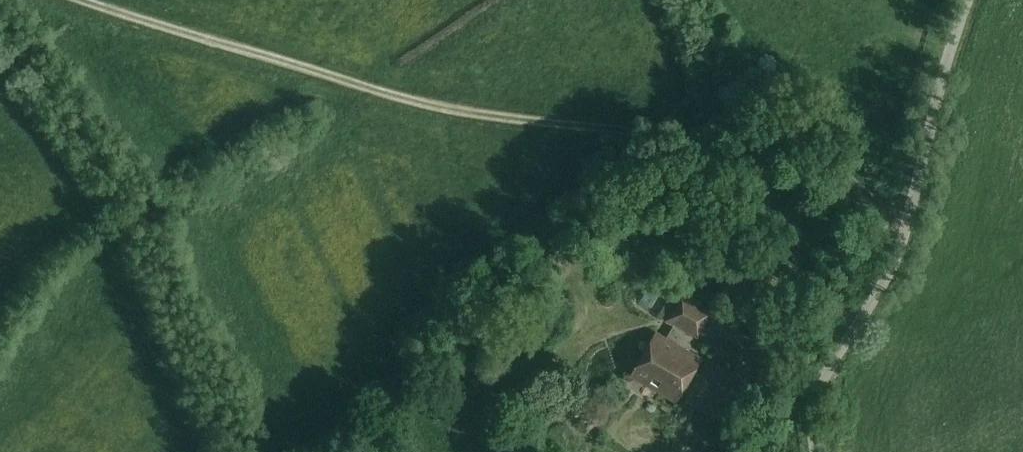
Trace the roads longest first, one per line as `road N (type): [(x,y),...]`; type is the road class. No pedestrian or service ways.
road 1 (track): [(911,218),(807,156),(682,148),(600,126),(412,99),(90,0)]
road 2 (unclassified): [(815,451),(810,433),(820,384),(876,297),(911,218),(971,0)]

